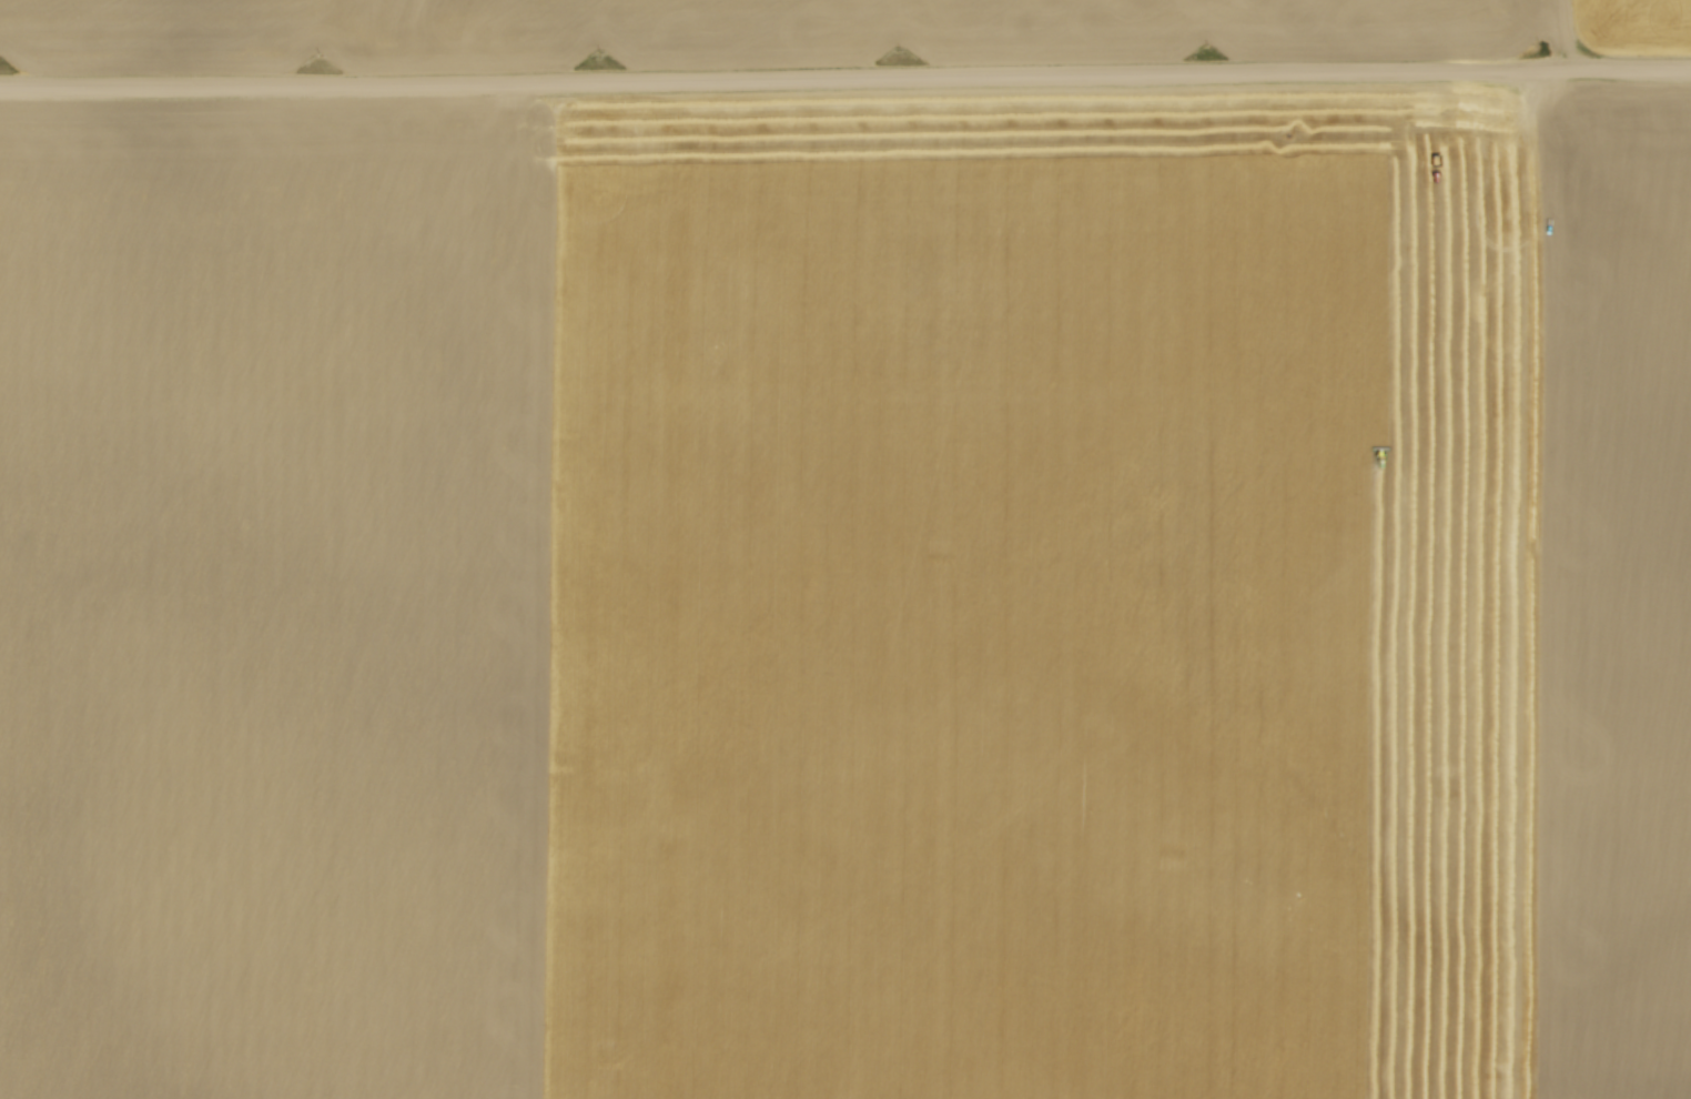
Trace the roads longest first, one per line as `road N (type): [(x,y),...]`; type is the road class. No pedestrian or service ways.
road 1 (tertiary): [(1690,68),(0,86)]

